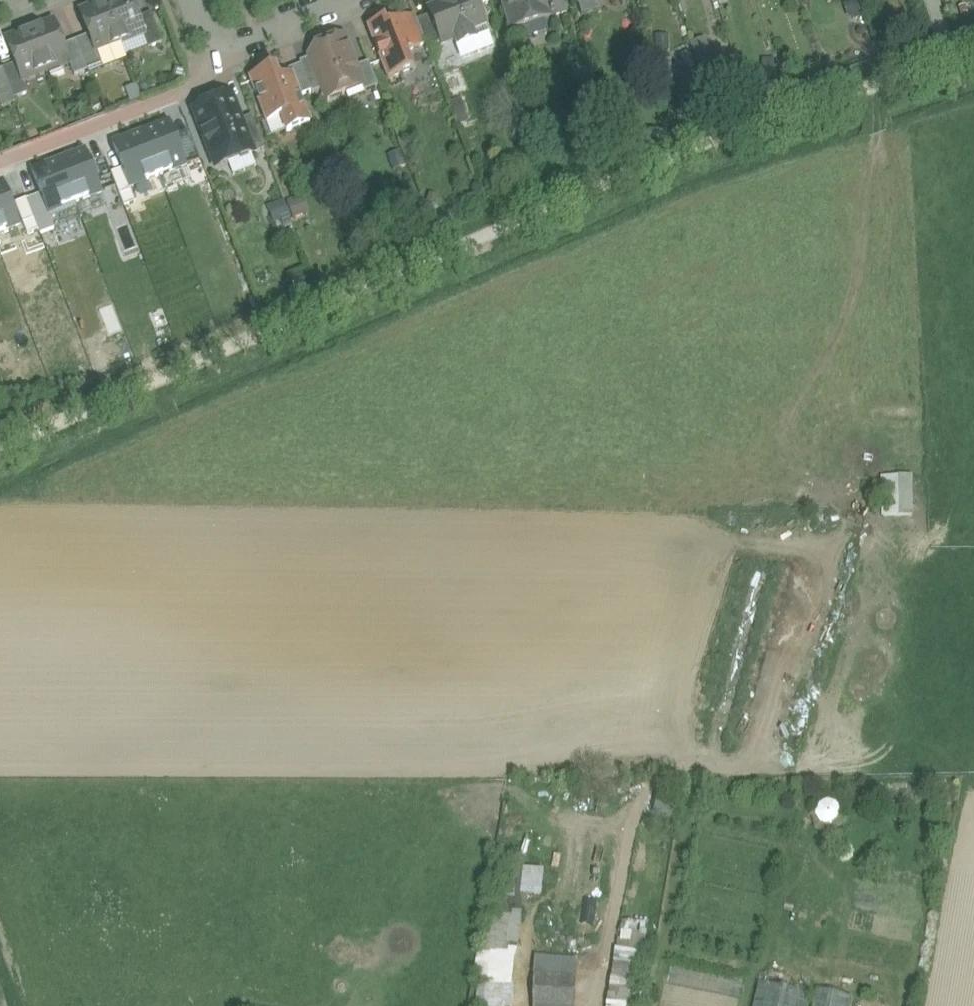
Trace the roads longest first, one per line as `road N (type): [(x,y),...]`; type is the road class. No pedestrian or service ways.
road 1 (track): [(973,50),(721,137),(0,449)]
road 2 (residential): [(0,164),(200,85),(221,42)]
road 3 (residential): [(221,42),(348,0)]

